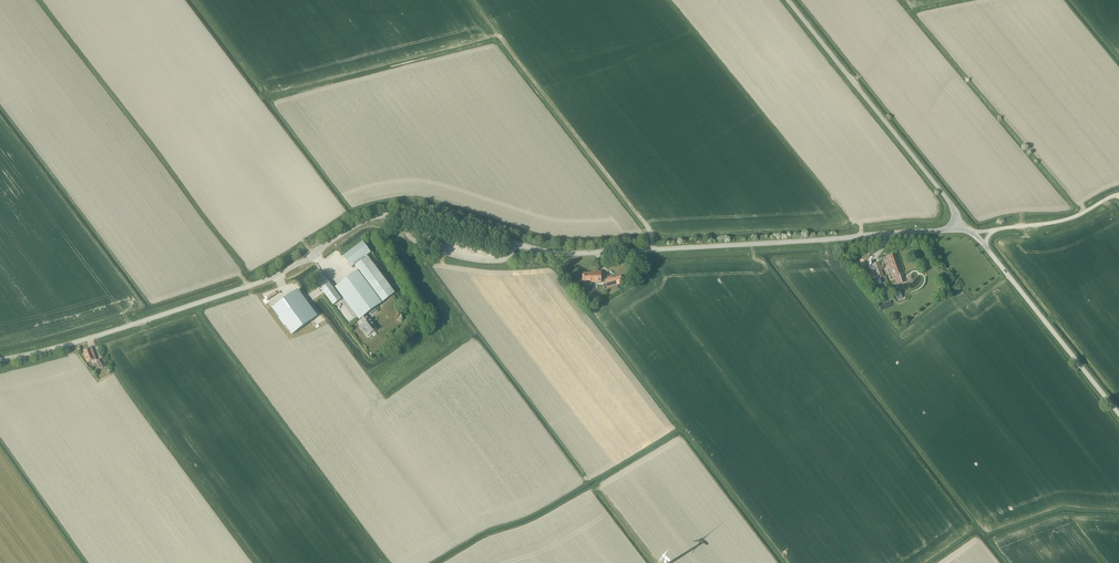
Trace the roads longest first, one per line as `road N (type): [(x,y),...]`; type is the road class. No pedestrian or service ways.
road 1 (unclassified): [(0,359),(237,291),(384,215),(434,217),(574,254),(957,229)]
road 2 (unclassified): [(957,229),(950,202),(788,0)]
road 3 (unclassified): [(1118,414),(986,246)]
road 4 (unclassified): [(992,231),(1064,220),(1118,194)]

